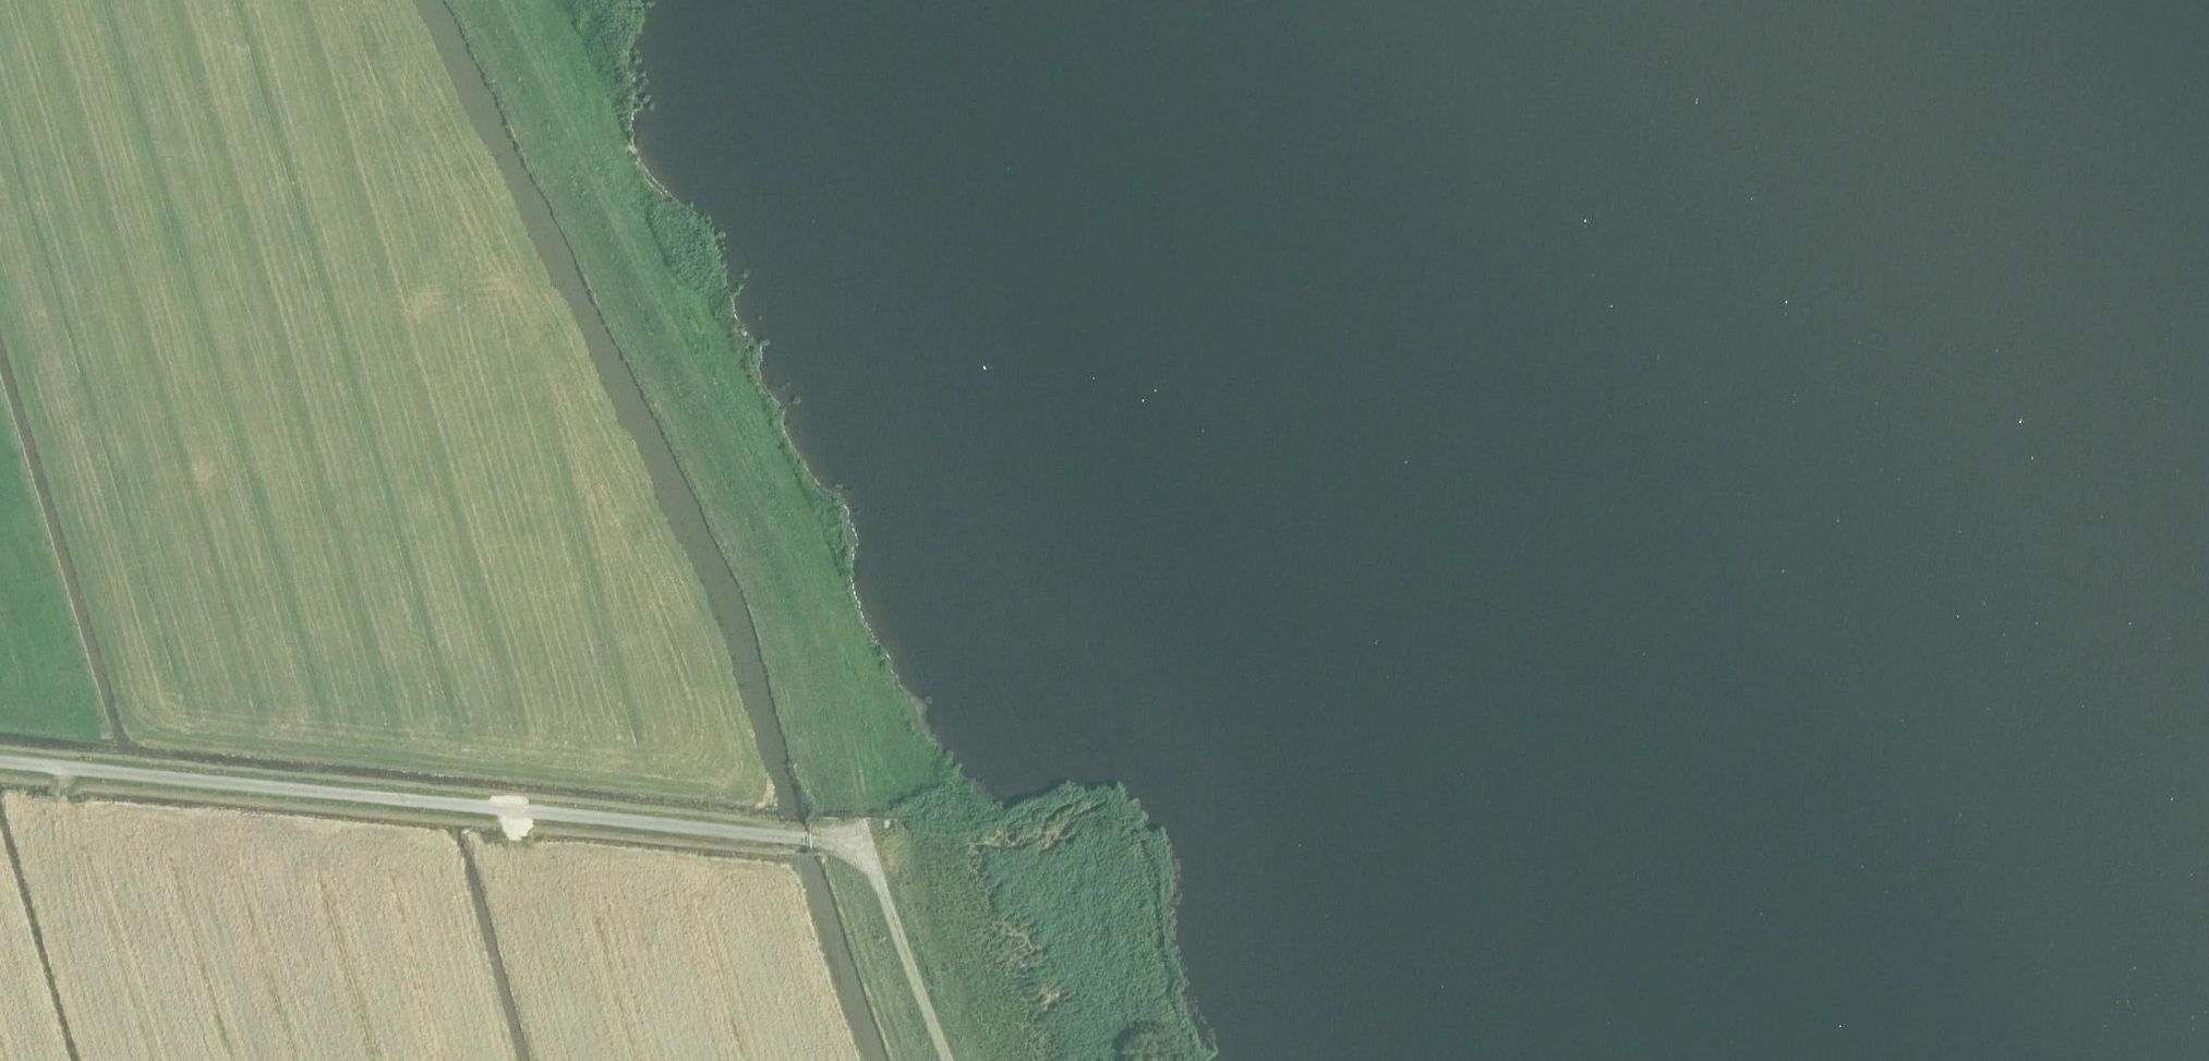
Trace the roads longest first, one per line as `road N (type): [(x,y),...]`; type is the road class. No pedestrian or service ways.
road 1 (unclassified): [(0,761),(810,839)]
road 2 (track): [(948,1060),(871,859),(859,848),(810,839)]

